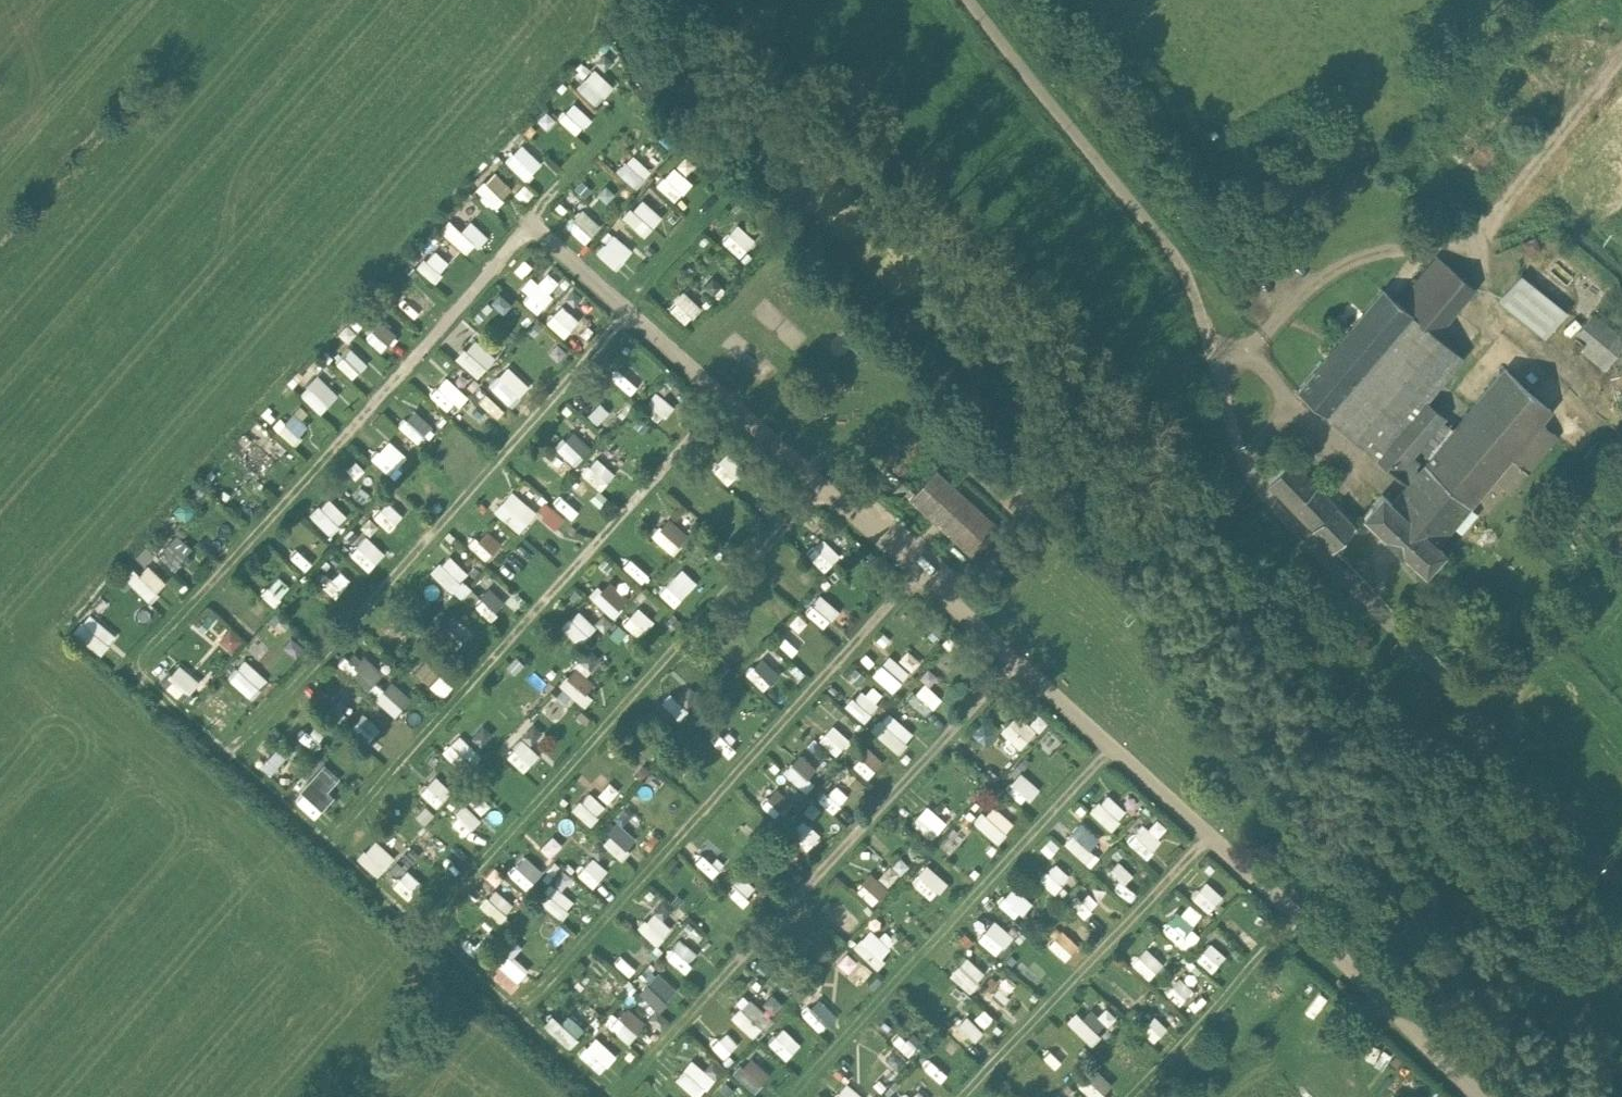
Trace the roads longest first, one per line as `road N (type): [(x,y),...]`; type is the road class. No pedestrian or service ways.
road 1 (track): [(1621,893),(1361,588),(1276,515),(1244,468),(1192,281),(971,0)]
road 2 (track): [(137,667),(530,221)]
road 3 (track): [(534,1001),(923,569)]
road 4 (track): [(630,1086),(1019,660)]
road 5 (track): [(256,735),(631,307)]
road 6 (track): [(359,822),(727,399)]
road 7 (track): [(440,893),(819,481)]
road 8 (track): [(1621,64),(1504,217),(1369,258),(1319,284),(1223,381)]
road 9 (track): [(807,1096),(1116,751)]
road 10 (track): [(969,1096),(1209,838)]
road 11 (track): [(1250,353),(1284,394),(1275,421),(1241,460)]
road 12 (track): [(530,221),(614,130)]

